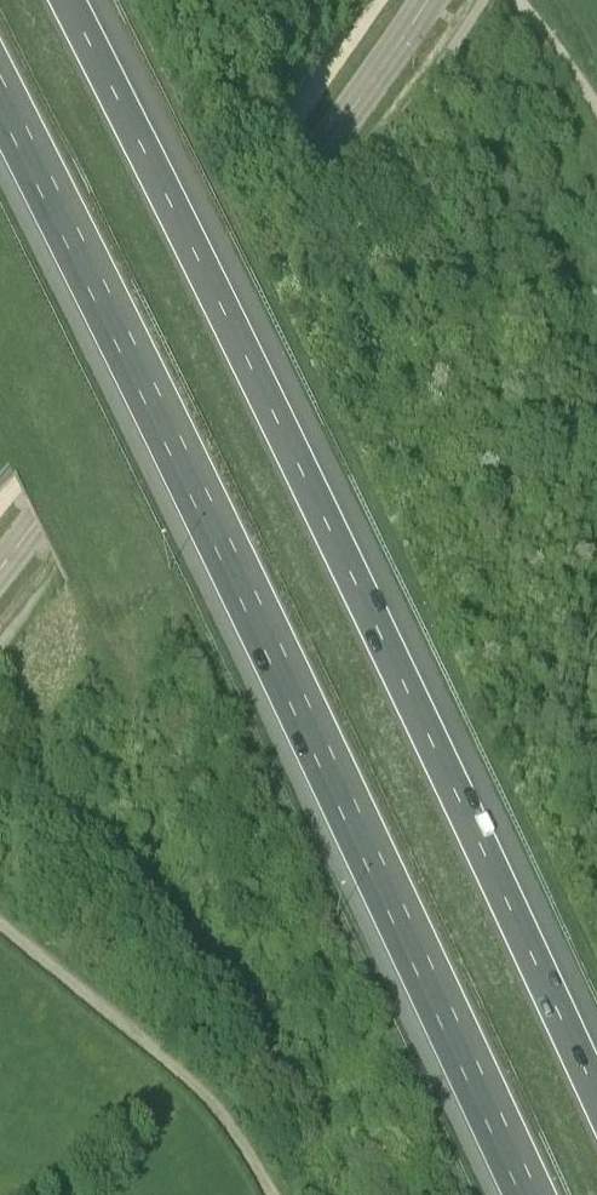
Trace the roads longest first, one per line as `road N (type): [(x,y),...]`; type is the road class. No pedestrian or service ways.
road 1 (motorway): [(596,1100),(69,0)]
road 2 (motorway): [(0,114),(510,1194)]
road 3 (tertiary): [(0,569),(427,0)]
road 4 (track): [(271,1194),(207,1095),(0,923)]
road 5 (track): [(520,0),(596,107)]

